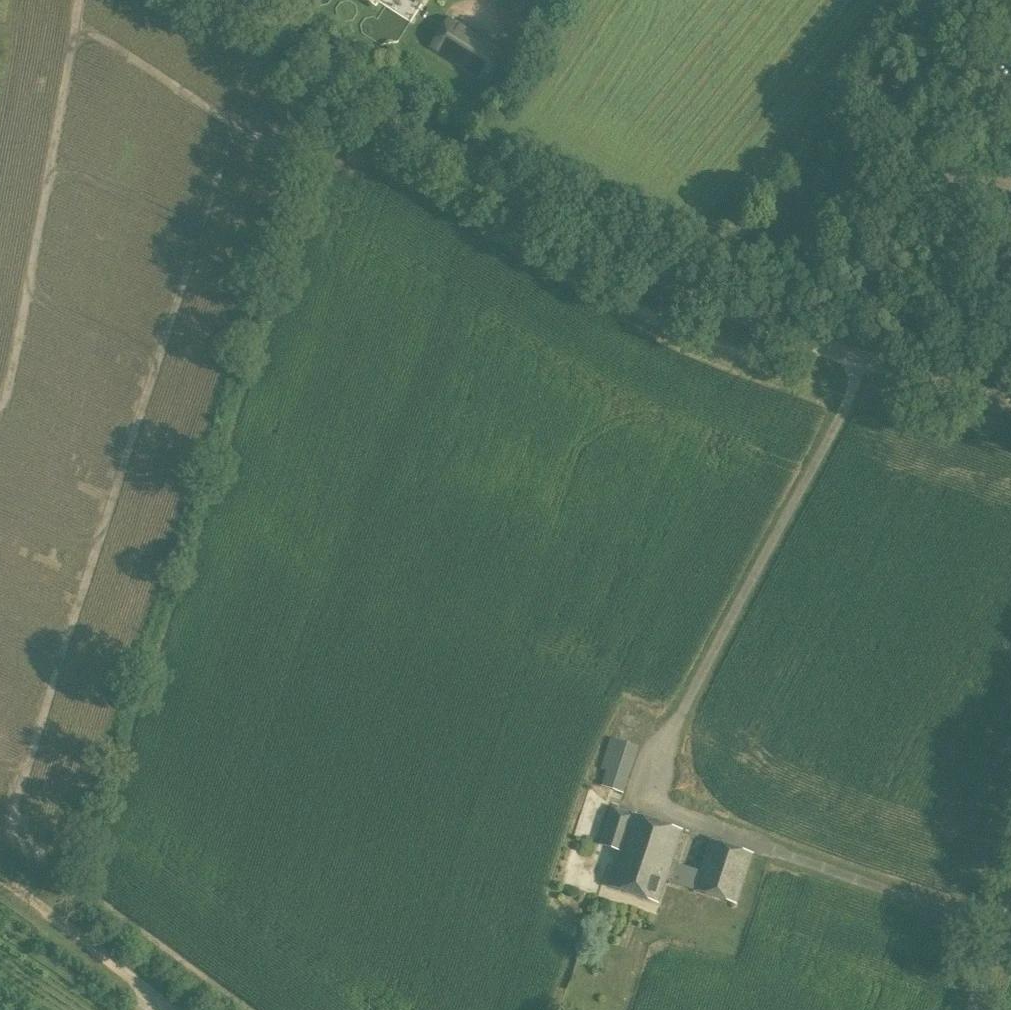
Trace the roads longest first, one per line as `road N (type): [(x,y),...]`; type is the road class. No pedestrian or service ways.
road 1 (unclassified): [(194,0),(671,280),(1010,406)]
road 2 (track): [(112,962),(0,880)]

